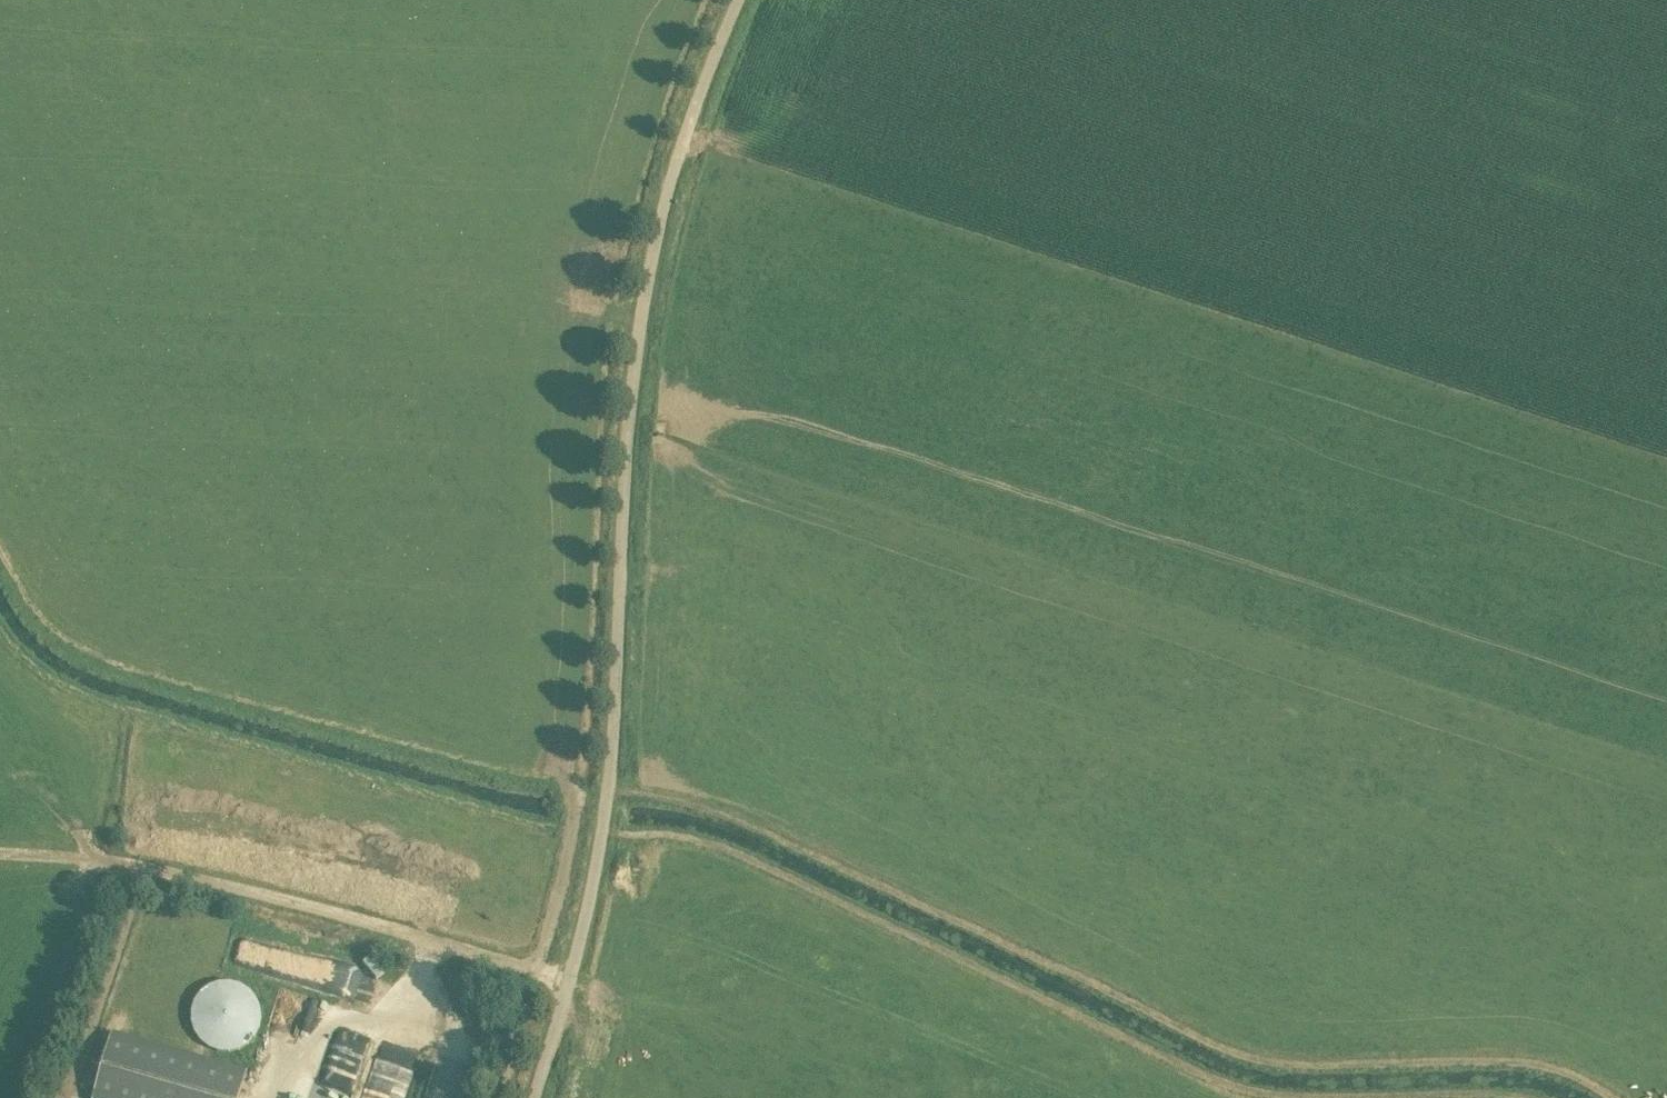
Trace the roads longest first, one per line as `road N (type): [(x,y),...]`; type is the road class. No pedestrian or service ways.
road 1 (unclassified): [(519,1097),(588,850),(599,771),(634,286),(657,187),(728,0)]

